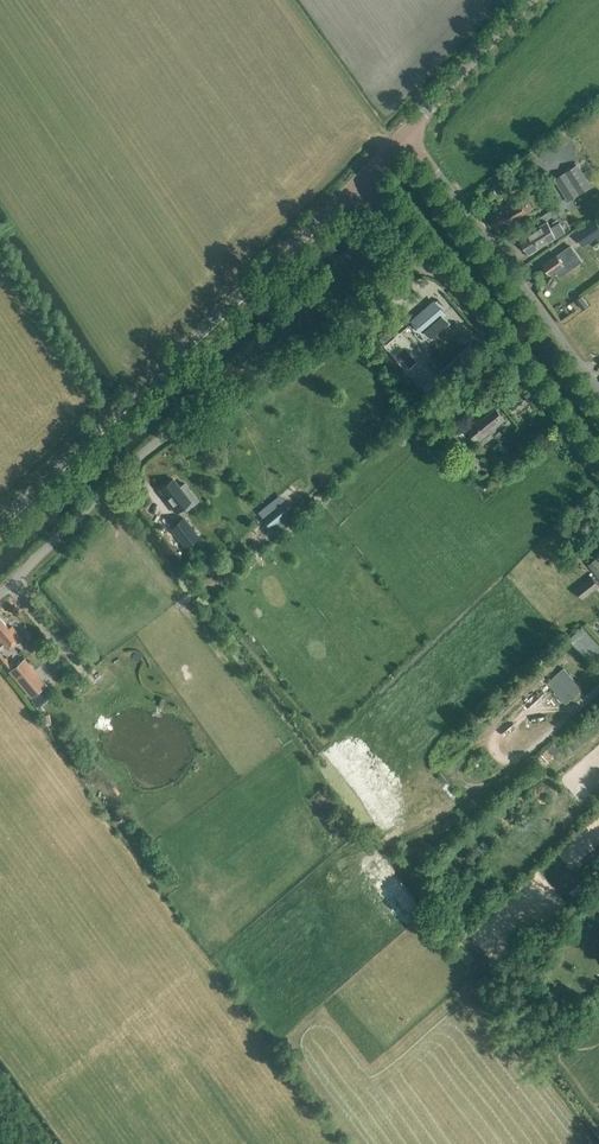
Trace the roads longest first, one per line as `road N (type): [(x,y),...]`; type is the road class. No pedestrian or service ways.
road 1 (unclassified): [(0,591),(151,445),(300,362),(426,255)]
road 2 (tertiary): [(0,522),(356,177)]
road 3 (unclassified): [(598,396),(404,131)]
road 4 (tertiary): [(598,472),(426,255)]
road 5 (unclassified): [(404,131),(533,0)]

